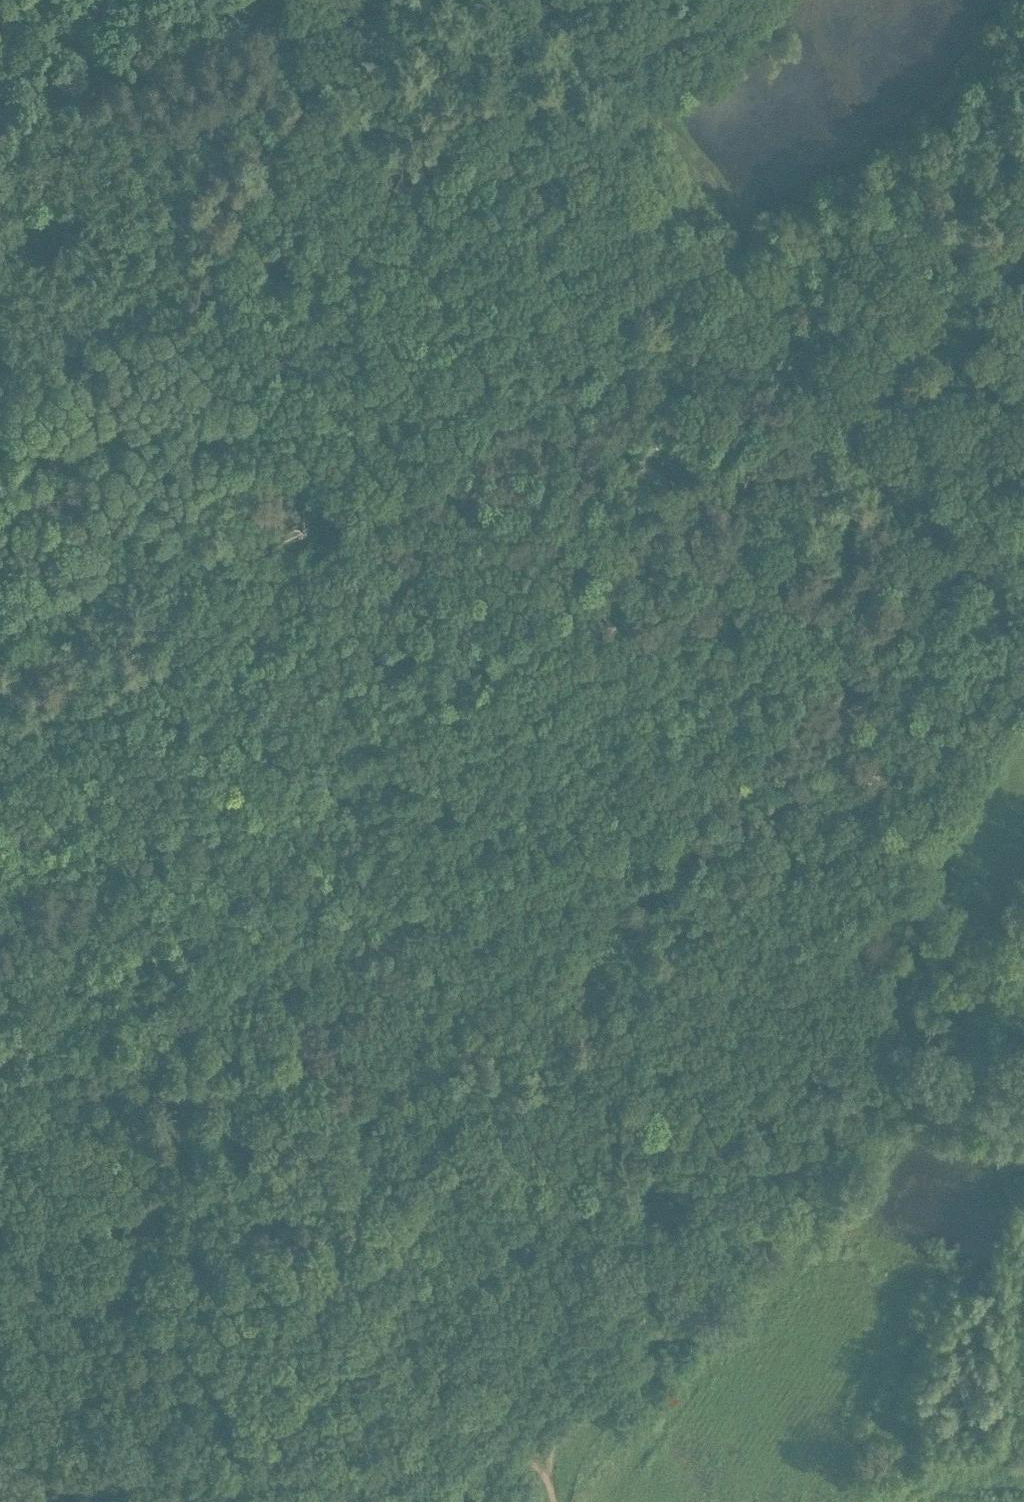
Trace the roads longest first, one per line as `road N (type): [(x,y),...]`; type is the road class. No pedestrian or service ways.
road 1 (track): [(1023,967),(950,1020),(628,1367),(528,1446),(387,1501)]

